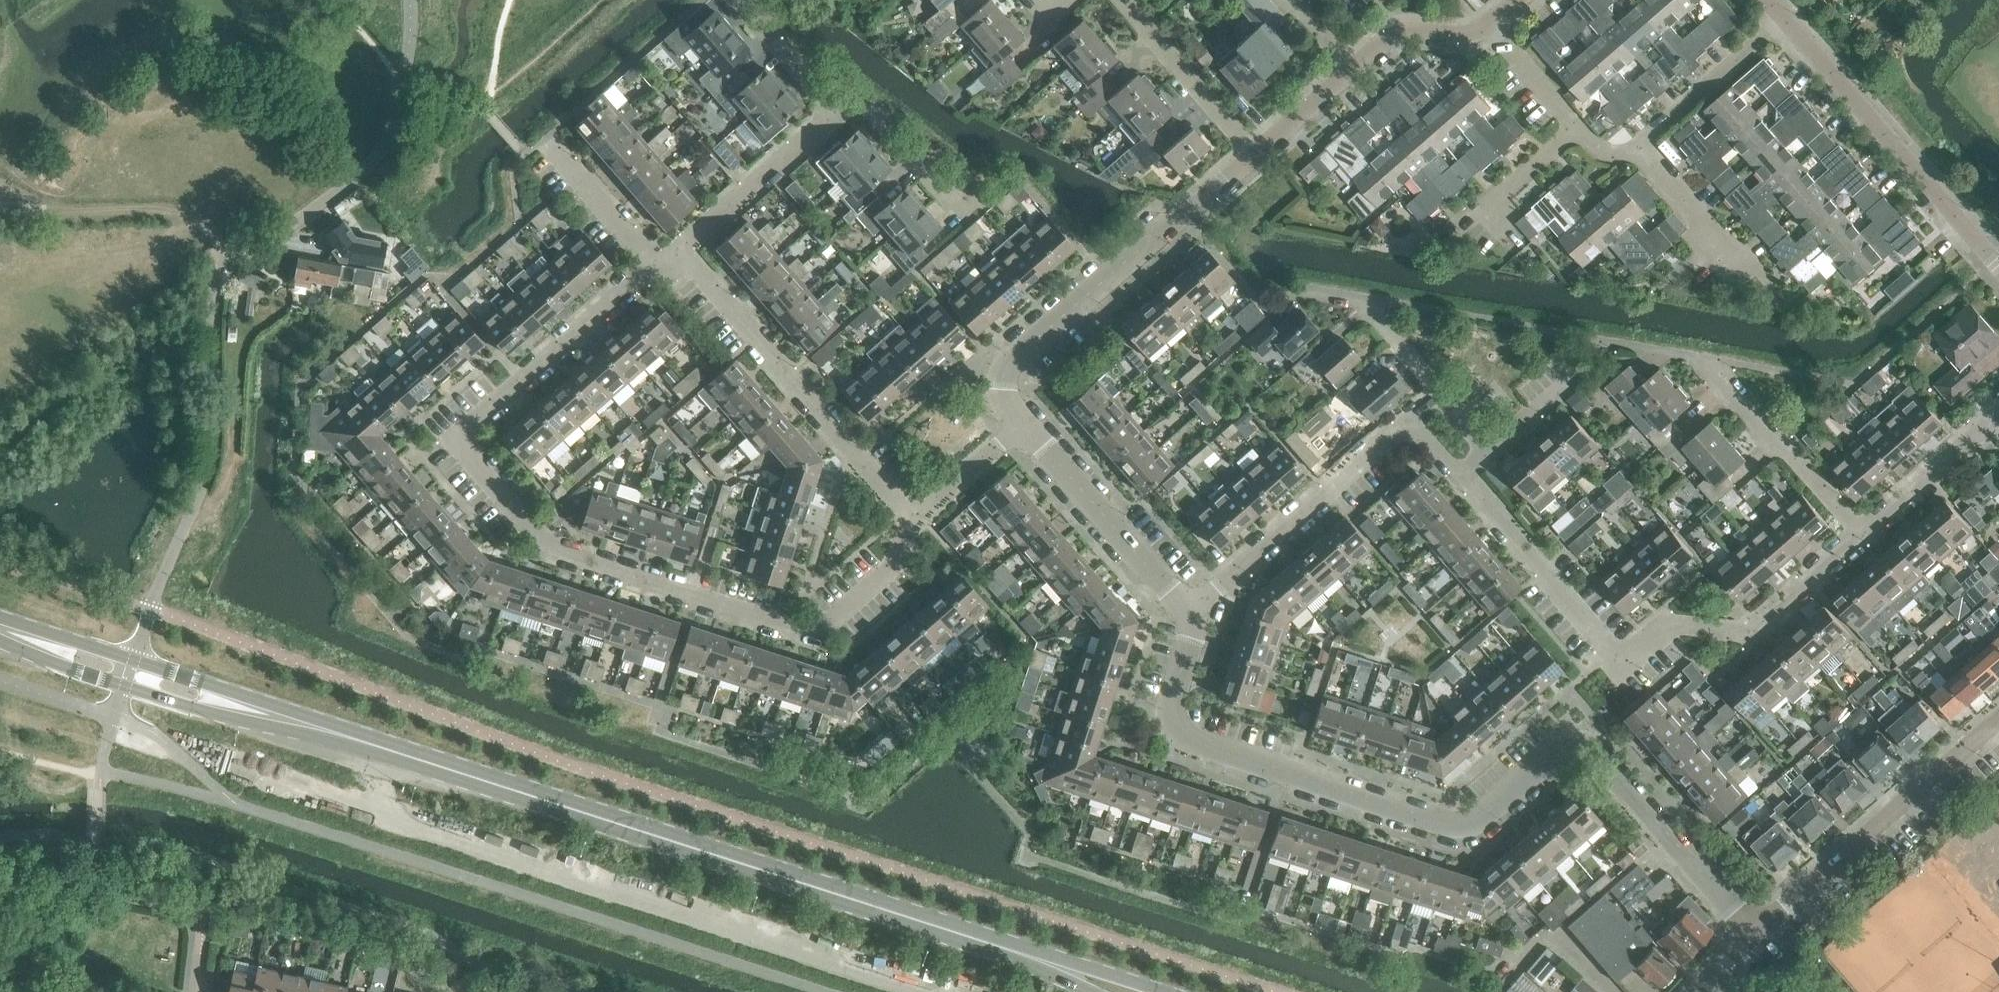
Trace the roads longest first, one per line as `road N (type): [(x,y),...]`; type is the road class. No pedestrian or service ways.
road 1 (secondary): [(950,931),(131,672)]
road 2 (residential): [(1753,927),(1581,735),(1476,833),(1169,728),(1190,609)]
road 3 (residential): [(906,527),(891,574),(821,635),(533,541),(456,440),(653,270)]
road 4 (unclassified): [(131,672),(204,489),(222,281),(235,263),(361,177),(401,108)]
road 5 (residential): [(1463,476),(1628,666),(1663,633),(1744,646),(1857,535)]
road 6 (residential): [(1023,428),(1009,372),(1255,169)]
road 7 (residential): [(906,527),(674,253)]
road 8 (residential): [(1998,267),(1781,15)]
road 9 (residential): [(1753,927),(1998,717)]
road 10 (residential): [(1190,609),(1415,422)]
road 11 (track): [(0,188),(58,208),(181,209),(235,263)]
road 12 (residential): [(1190,609),(1023,428)]
road 13 (residential): [(1857,535),(1709,363)]
road 14 (residential): [(1122,0),(1255,169)]
road 15 (residential): [(674,253),(838,114)]
road 16 (secondary): [(1152,991),(950,931)]
road 17 (residential): [(1642,151),(1781,15)]
road 18 (residential): [(1857,535),(1998,419)]
road 19 (residential): [(1447,242),(1577,133)]
road 20 (residential): [(653,270),(546,139)]
road 21 (residential): [(1610,348),(1487,454)]
road 22 (residential): [(906,527),(1023,428)]
road 23 (residential): [(838,114),(738,0)]
road 24 (residential): [(1352,71),(1391,43),(1492,31)]
road 25 (secondary): [(950,931),(1077,991)]
road 26 (residential): [(1729,258),(1642,151)]
road 27 (residential): [(1255,169),(1352,71)]
road 28 (secondary): [(131,672),(0,629)]
road 29 (residential): [(838,114),(868,118),(938,196)]
road 30 (residential): [(1577,133),(1492,31)]
road 31 (residential): [(1439,399),(1361,302)]

